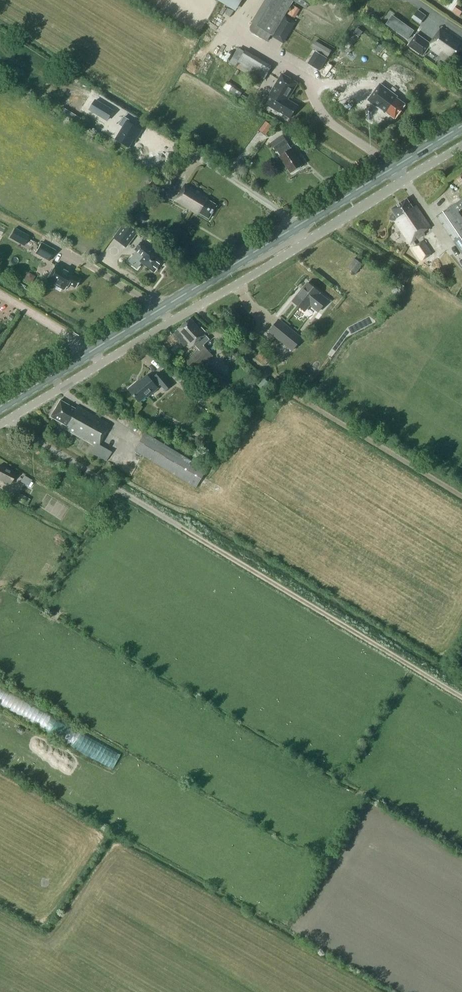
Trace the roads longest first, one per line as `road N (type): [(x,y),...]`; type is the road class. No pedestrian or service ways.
road 1 (primary): [(0,406),(461,126)]
road 2 (unclassified): [(0,424),(461,145)]
road 3 (track): [(461,697),(112,486)]
road 4 (track): [(8,420),(112,486)]

